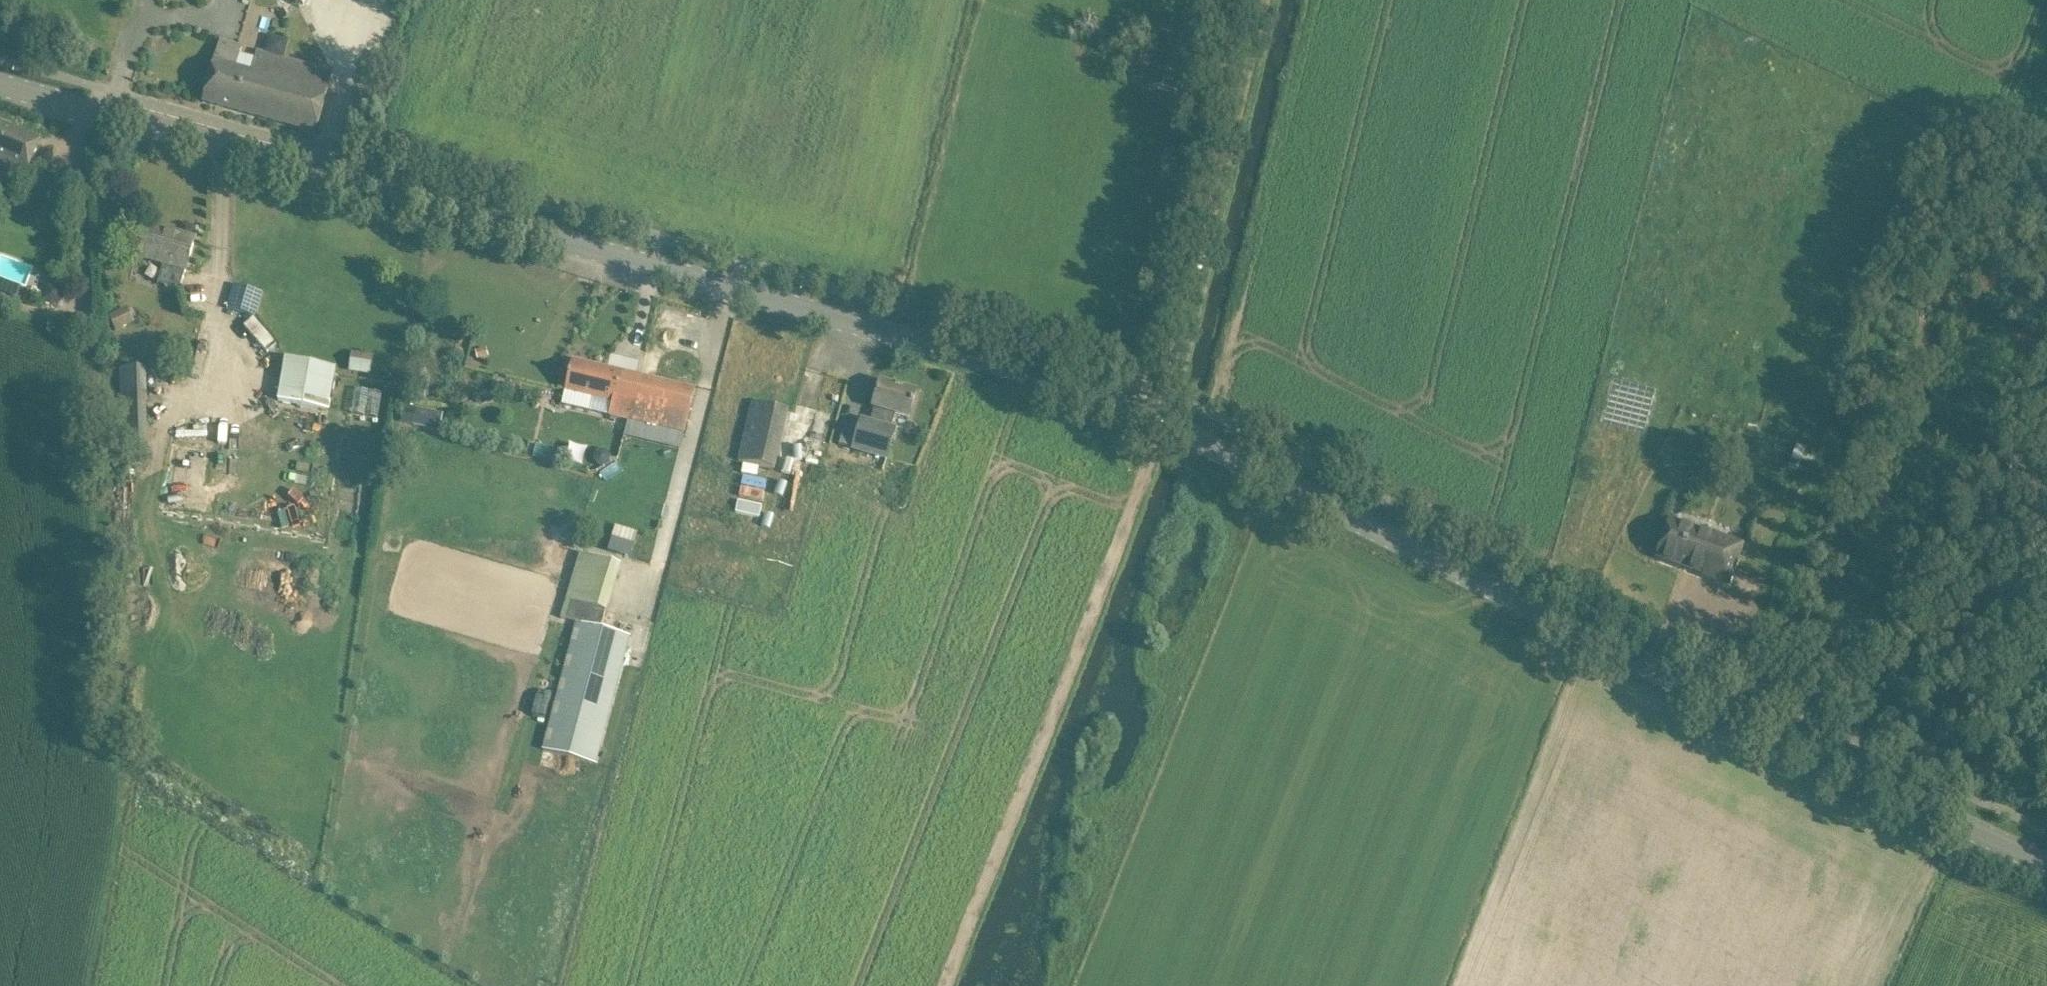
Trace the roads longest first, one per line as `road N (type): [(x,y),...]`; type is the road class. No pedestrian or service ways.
road 1 (tertiary): [(2046,856),(1164,418),(988,355),(0,83)]
road 2 (track): [(942,985),(1164,418)]
road 3 (track): [(1268,0),(1164,418)]

